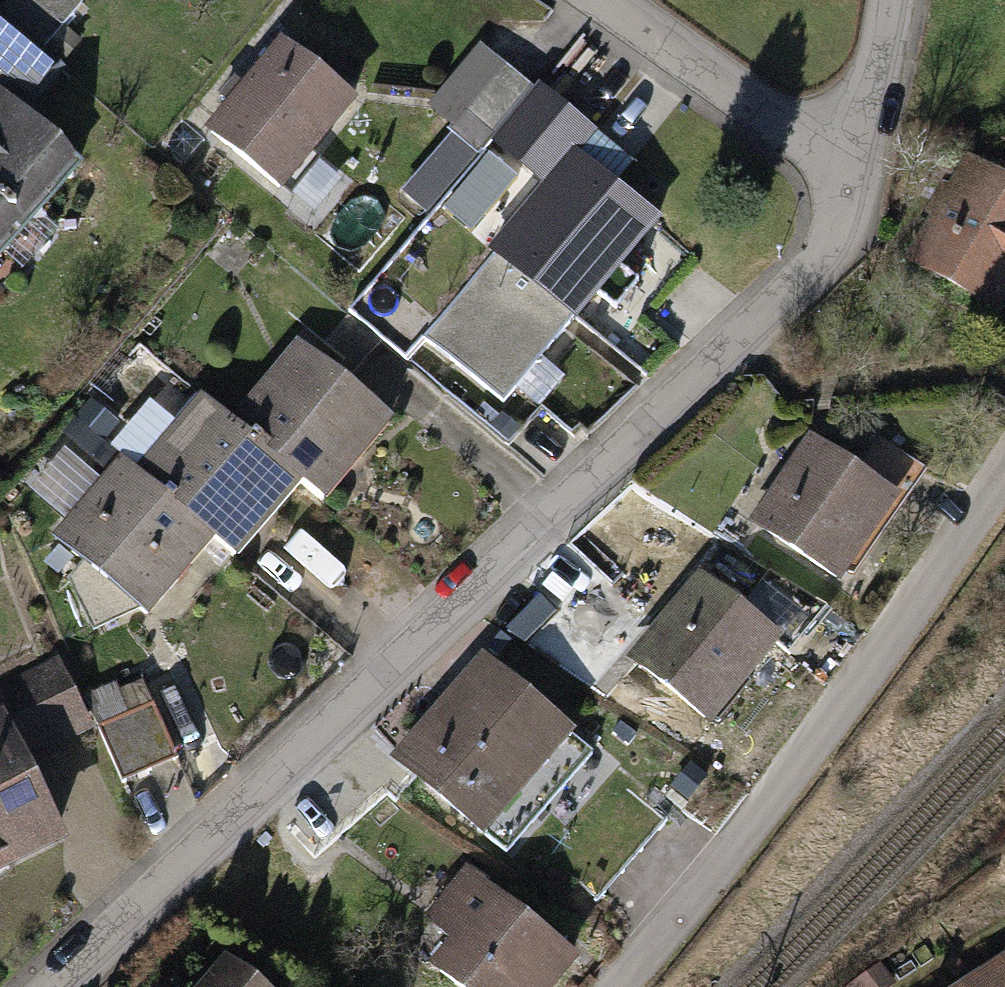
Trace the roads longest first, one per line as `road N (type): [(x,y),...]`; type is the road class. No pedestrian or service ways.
road 1 (residential): [(855,177),(814,270),(58,986)]
road 2 (residential): [(1004,494),(761,822),(618,986)]
road 3 (residential): [(855,177),(607,0)]
road 4 (residential): [(892,0),(855,177)]

